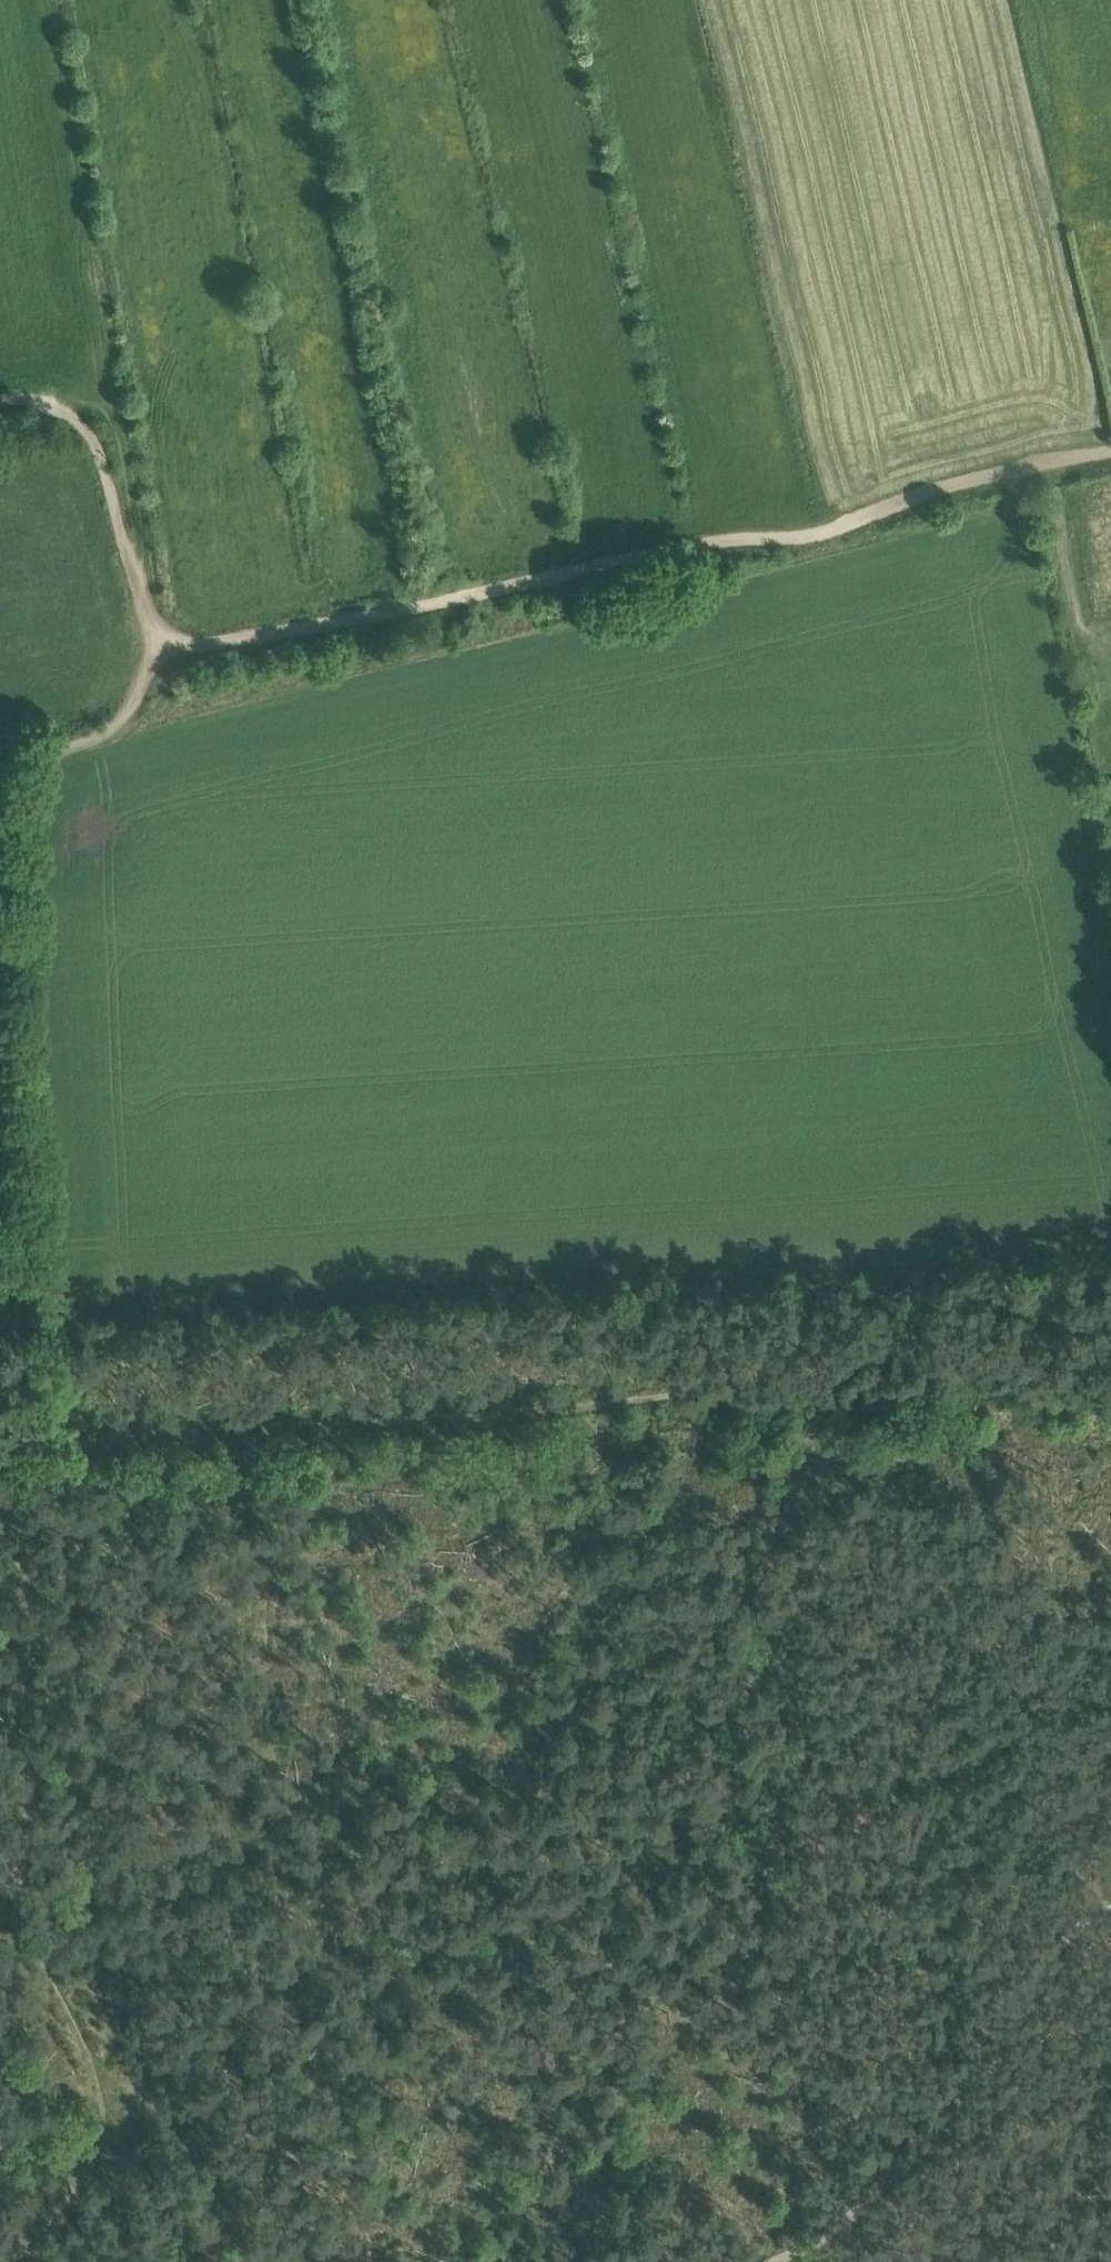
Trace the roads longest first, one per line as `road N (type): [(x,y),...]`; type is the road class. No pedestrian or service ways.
road 1 (track): [(161,645),(306,629),(726,539),(811,537),(928,492),(1110,451)]
road 2 (track): [(22,1468),(0,943)]
road 3 (track): [(1110,1904),(991,1993),(894,2173),(826,2237),(773,2261)]
road 4 (track): [(161,645),(103,463),(80,425),(58,407),(0,404)]
road 5 (track): [(0,792),(103,735),(161,645)]

